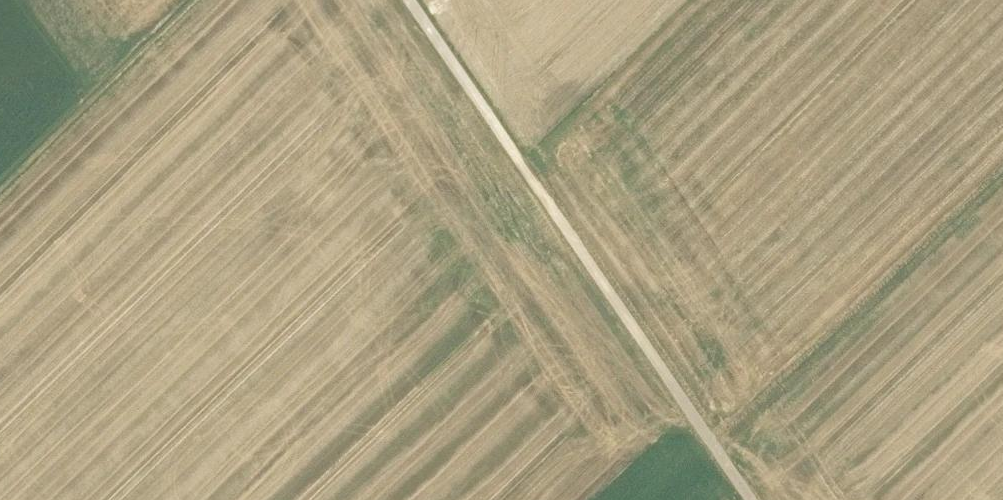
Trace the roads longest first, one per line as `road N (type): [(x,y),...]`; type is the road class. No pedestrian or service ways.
road 1 (track): [(750,499),(406,0)]
road 2 (track): [(715,448),(1002,178)]
road 3 (track): [(0,192),(196,0)]

